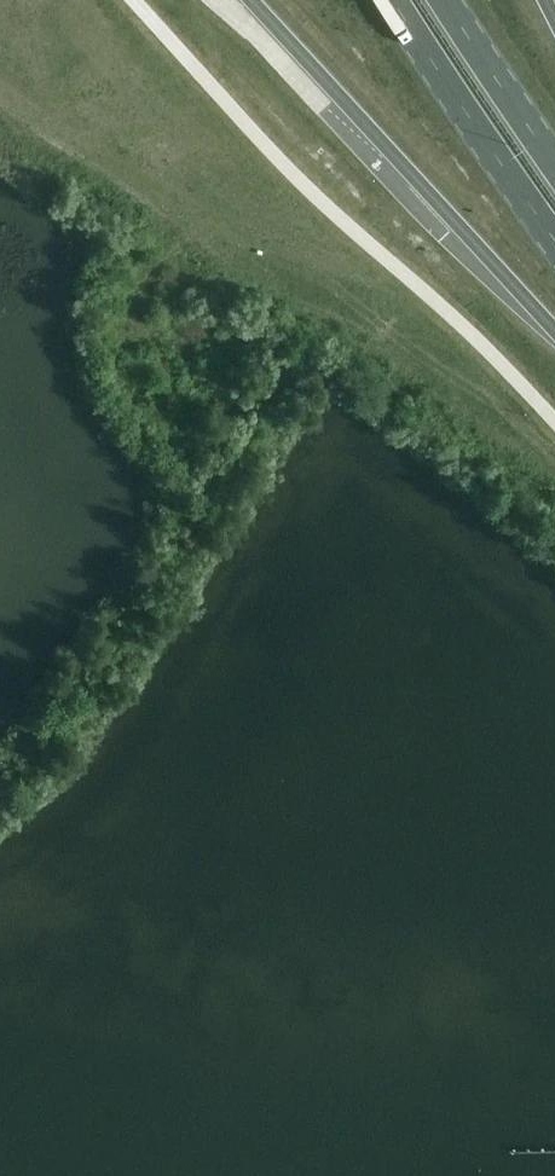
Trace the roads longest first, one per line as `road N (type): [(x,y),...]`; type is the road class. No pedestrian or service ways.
road 1 (primary): [(252,0),(554,331)]
road 2 (primary): [(395,0),(554,239)]
road 3 (primary): [(554,166),(445,0)]

